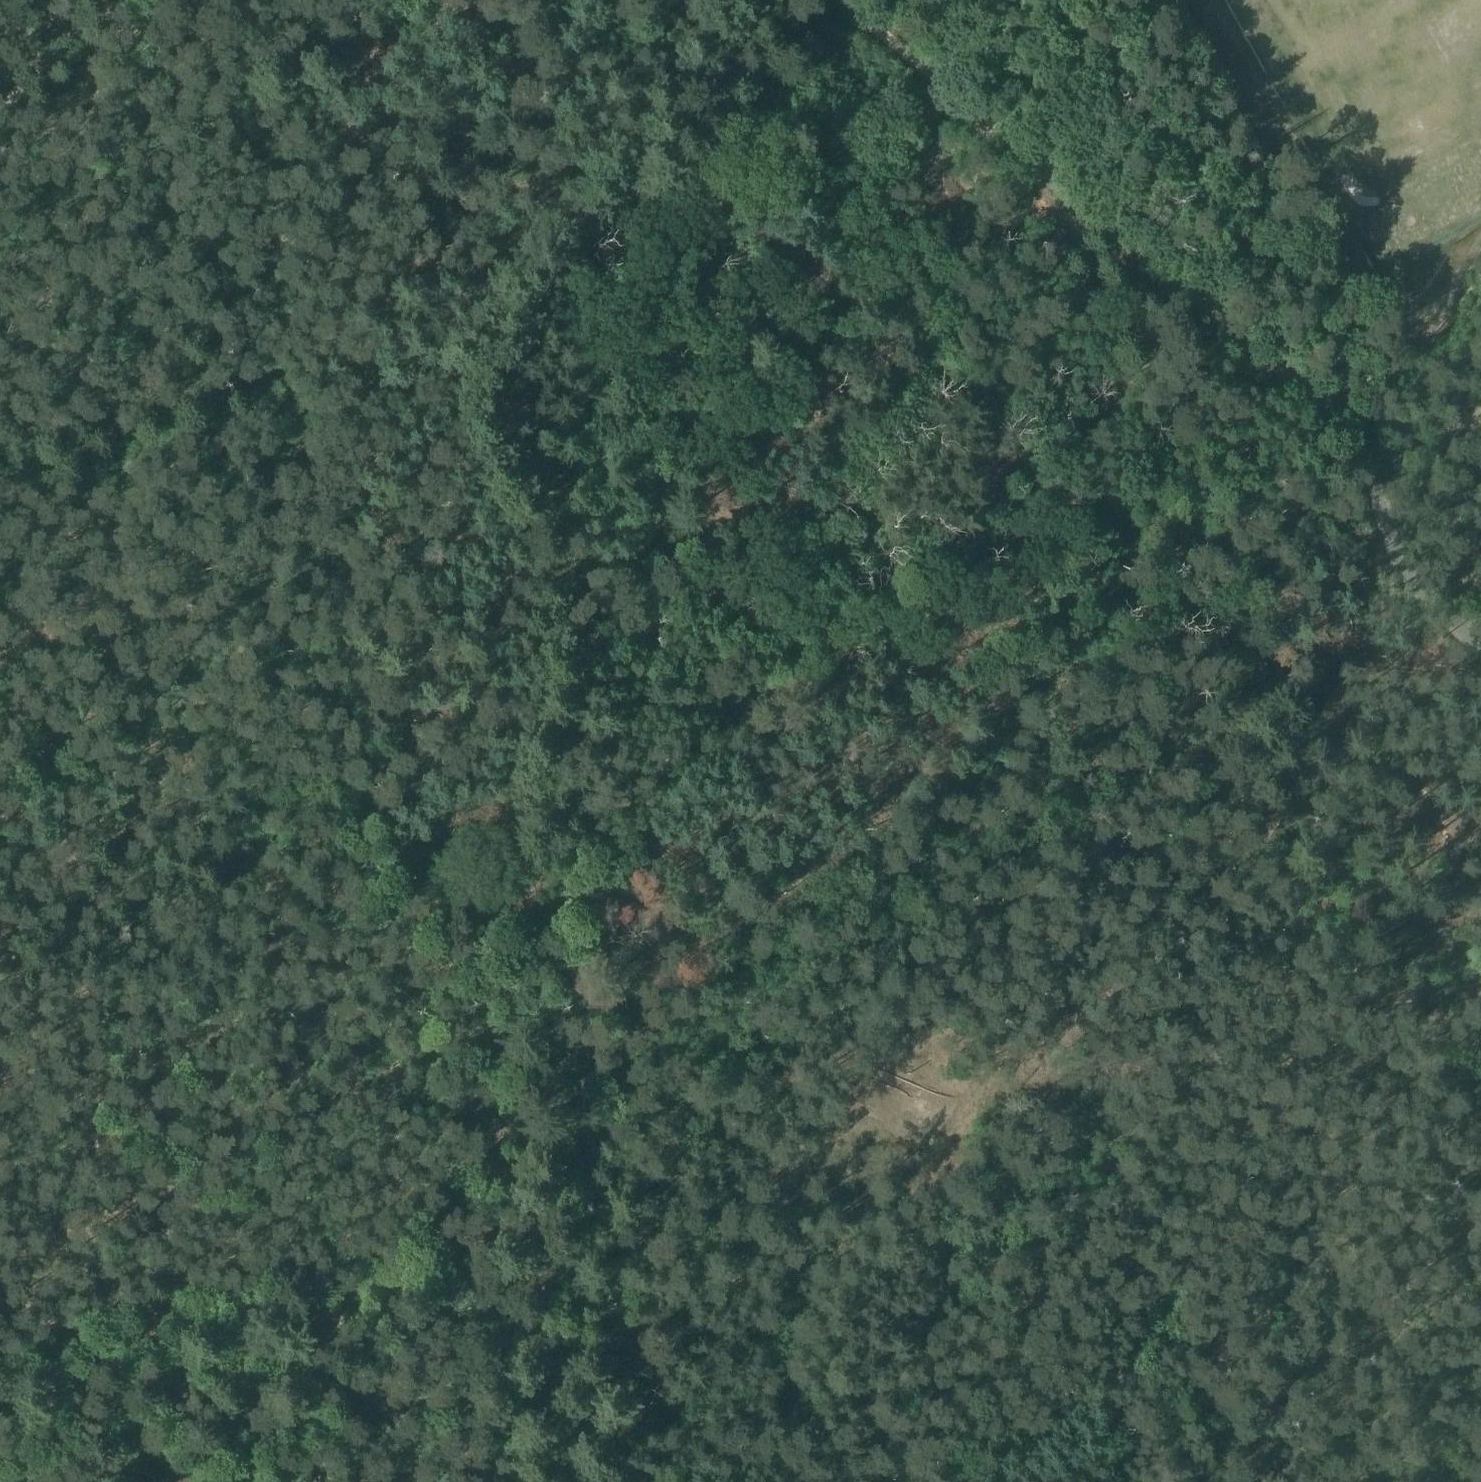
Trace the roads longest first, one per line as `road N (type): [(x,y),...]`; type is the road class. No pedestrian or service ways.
road 1 (track): [(841,0),(1332,401)]

